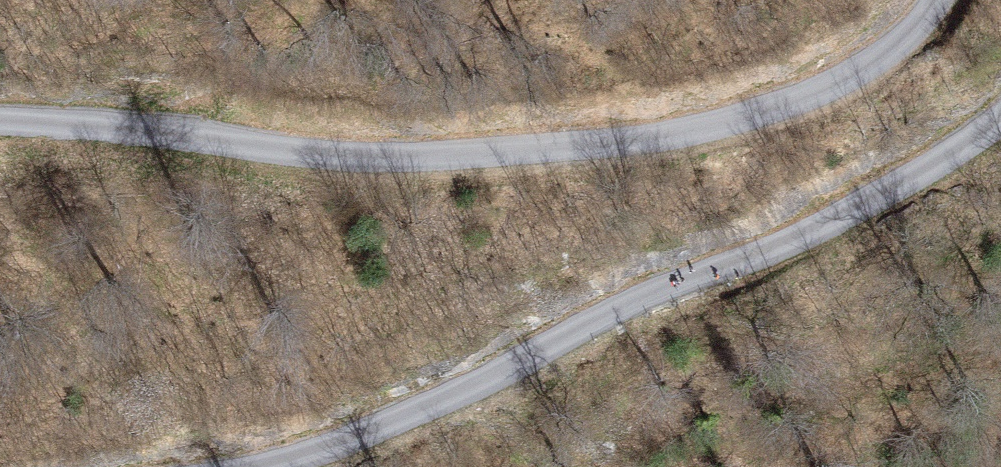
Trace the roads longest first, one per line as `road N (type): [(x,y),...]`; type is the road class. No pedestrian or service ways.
road 1 (unclassified): [(934,0),(889,53),(812,97),(678,134),(386,156),(276,153),(176,131),(0,120)]
road 2 (unclassified): [(261,466),(328,448),(488,382),(650,298),(804,240),(1000,118)]

